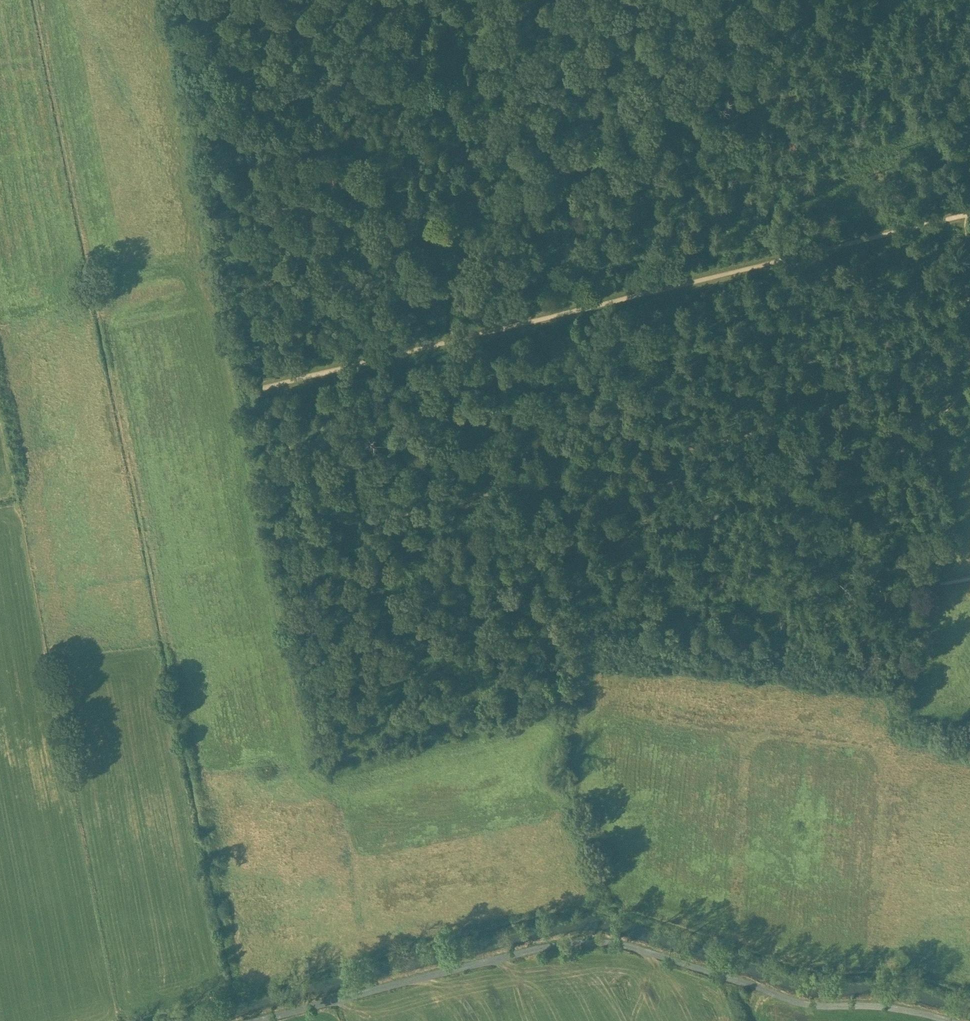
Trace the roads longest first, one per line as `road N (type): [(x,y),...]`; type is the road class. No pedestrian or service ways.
road 1 (track): [(940,1020),(896,1007),(816,1009),(612,941),(509,958),(266,1020)]
road 2 (track): [(452,339),(969,214)]
road 3 (track): [(427,0),(452,339)]

